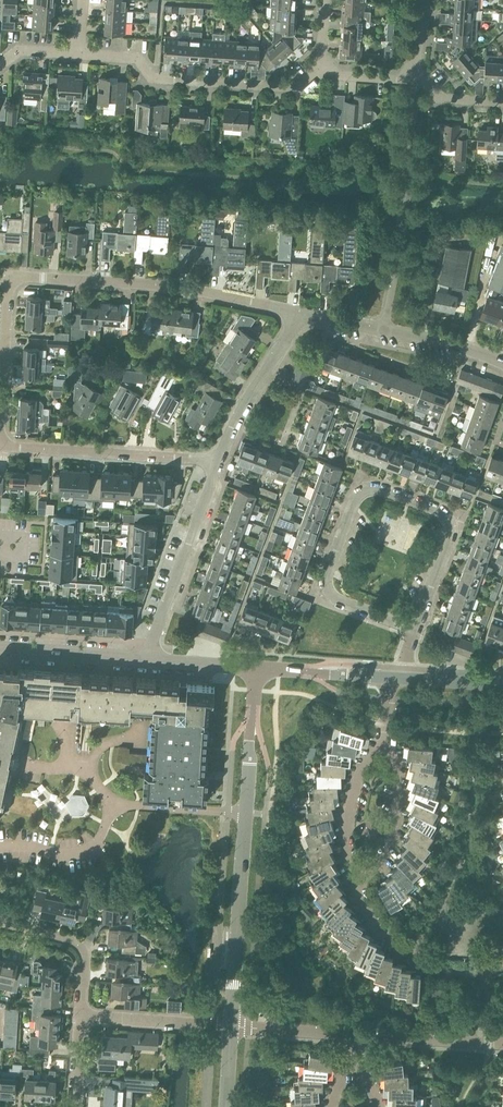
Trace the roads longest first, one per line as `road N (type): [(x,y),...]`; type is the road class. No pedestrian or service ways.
road 1 (tertiary): [(231,1026),(257,668)]
road 2 (residential): [(452,529),(444,515),(373,488),(356,496),(336,547),(326,580),(331,597),(414,628)]
road 3 (residential): [(303,313),(190,288),(9,276)]
road 4 (residential): [(322,74),(295,88),(156,79),(135,54),(78,51)]
road 5 (residential): [(217,460),(3,446)]
road 6 (residential): [(149,660),(217,460)]
road 7 (residential): [(502,361),(303,313)]
road 8 (residential): [(217,460),(255,382),(303,313)]
road 9 (residential): [(3,446),(9,276)]
road 10 (residential): [(354,886),(387,852),(397,825),(400,793),(382,740)]
road 11 (residential): [(354,886),(345,842),(351,786),(382,740)]
road 12 (residential): [(81,1016),(81,948),(0,923)]
road 13 (residential): [(231,1026),(81,1016)]
road 14 (residential): [(149,660),(0,648)]
road 15 (residential): [(502,1044),(357,1035)]
road 16 (tertiary): [(257,668),(395,677)]
road 17 (residential): [(357,1035),(231,1026)]

